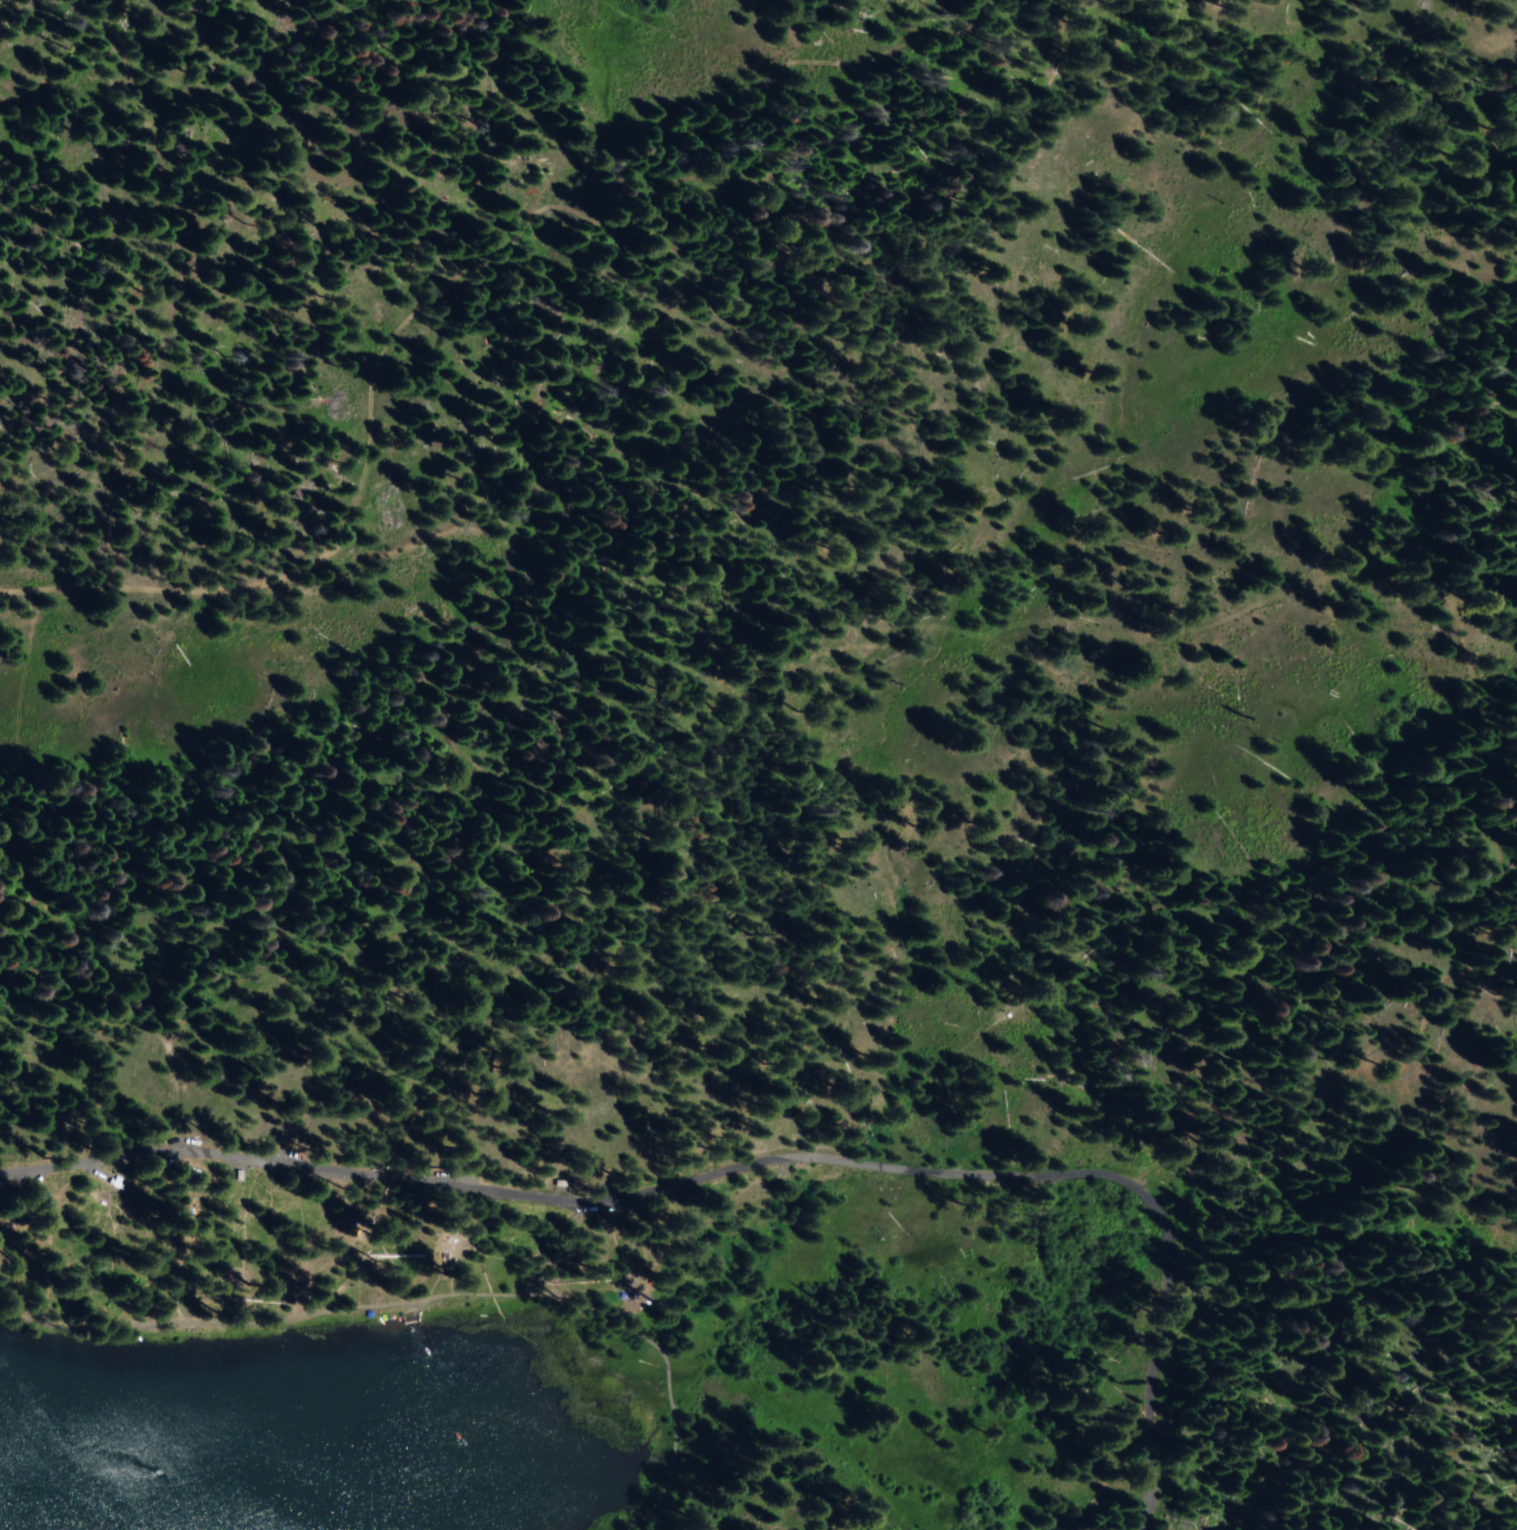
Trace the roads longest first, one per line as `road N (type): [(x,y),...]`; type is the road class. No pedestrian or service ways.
road 1 (track): [(0,585),(251,584),(312,559),(340,526),(364,455),(368,366),(407,310),(460,266),(495,256),(546,203),(590,219),(616,217),(658,182),(694,177),(723,184),(759,174),(766,68),(787,57),(853,59),(918,33),(947,31),(969,14),(973,0)]

